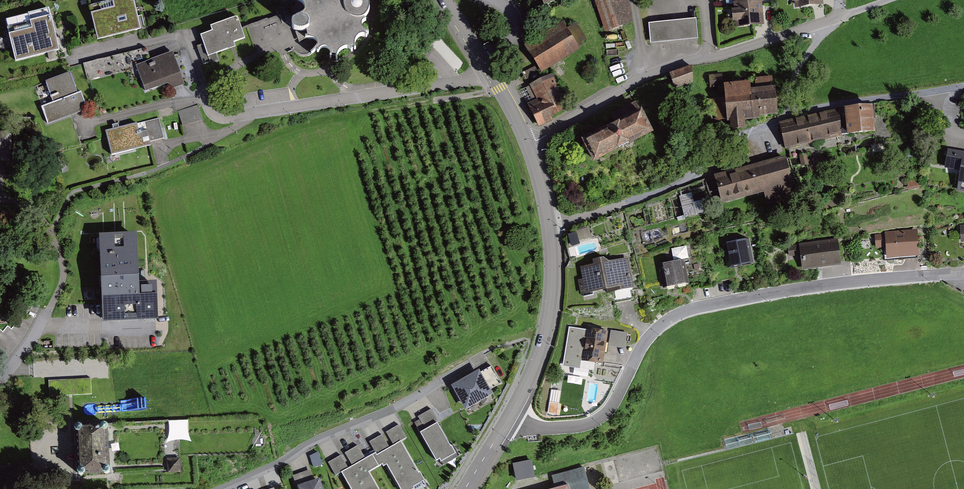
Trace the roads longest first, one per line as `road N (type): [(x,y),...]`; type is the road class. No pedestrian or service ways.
road 1 (residential): [(963,272),(699,306),(658,326),(594,422),(557,428),(506,421)]
road 2 (residential): [(490,71),(230,116),(211,108),(187,37)]
road 3 (residential): [(482,355),(397,407),(225,488)]
road 4 (tertiary): [(530,144),(552,226),(554,290),(540,350),(506,421)]
road 5 (residential): [(530,144),(642,79),(709,56)]
road 6 (residential): [(709,56),(841,15)]

